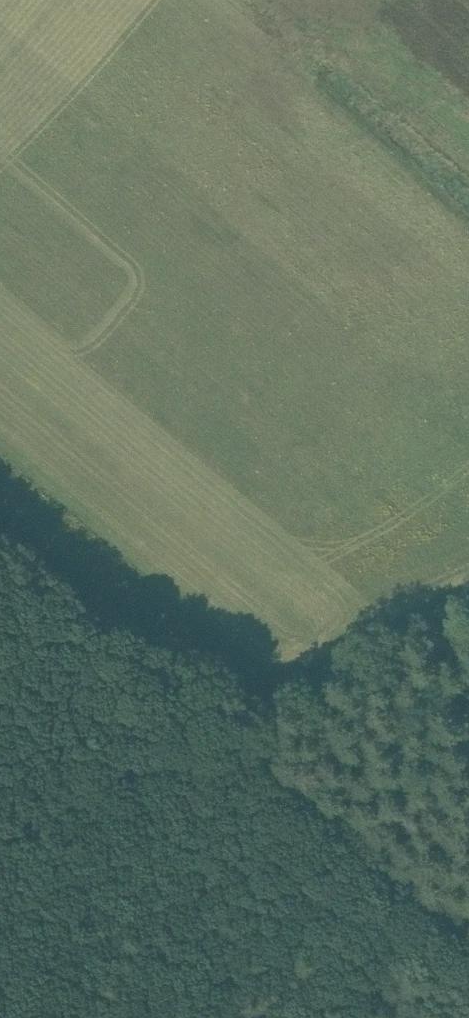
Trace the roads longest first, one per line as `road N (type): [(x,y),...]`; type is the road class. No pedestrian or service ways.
road 1 (track): [(468,591),(0,833)]

